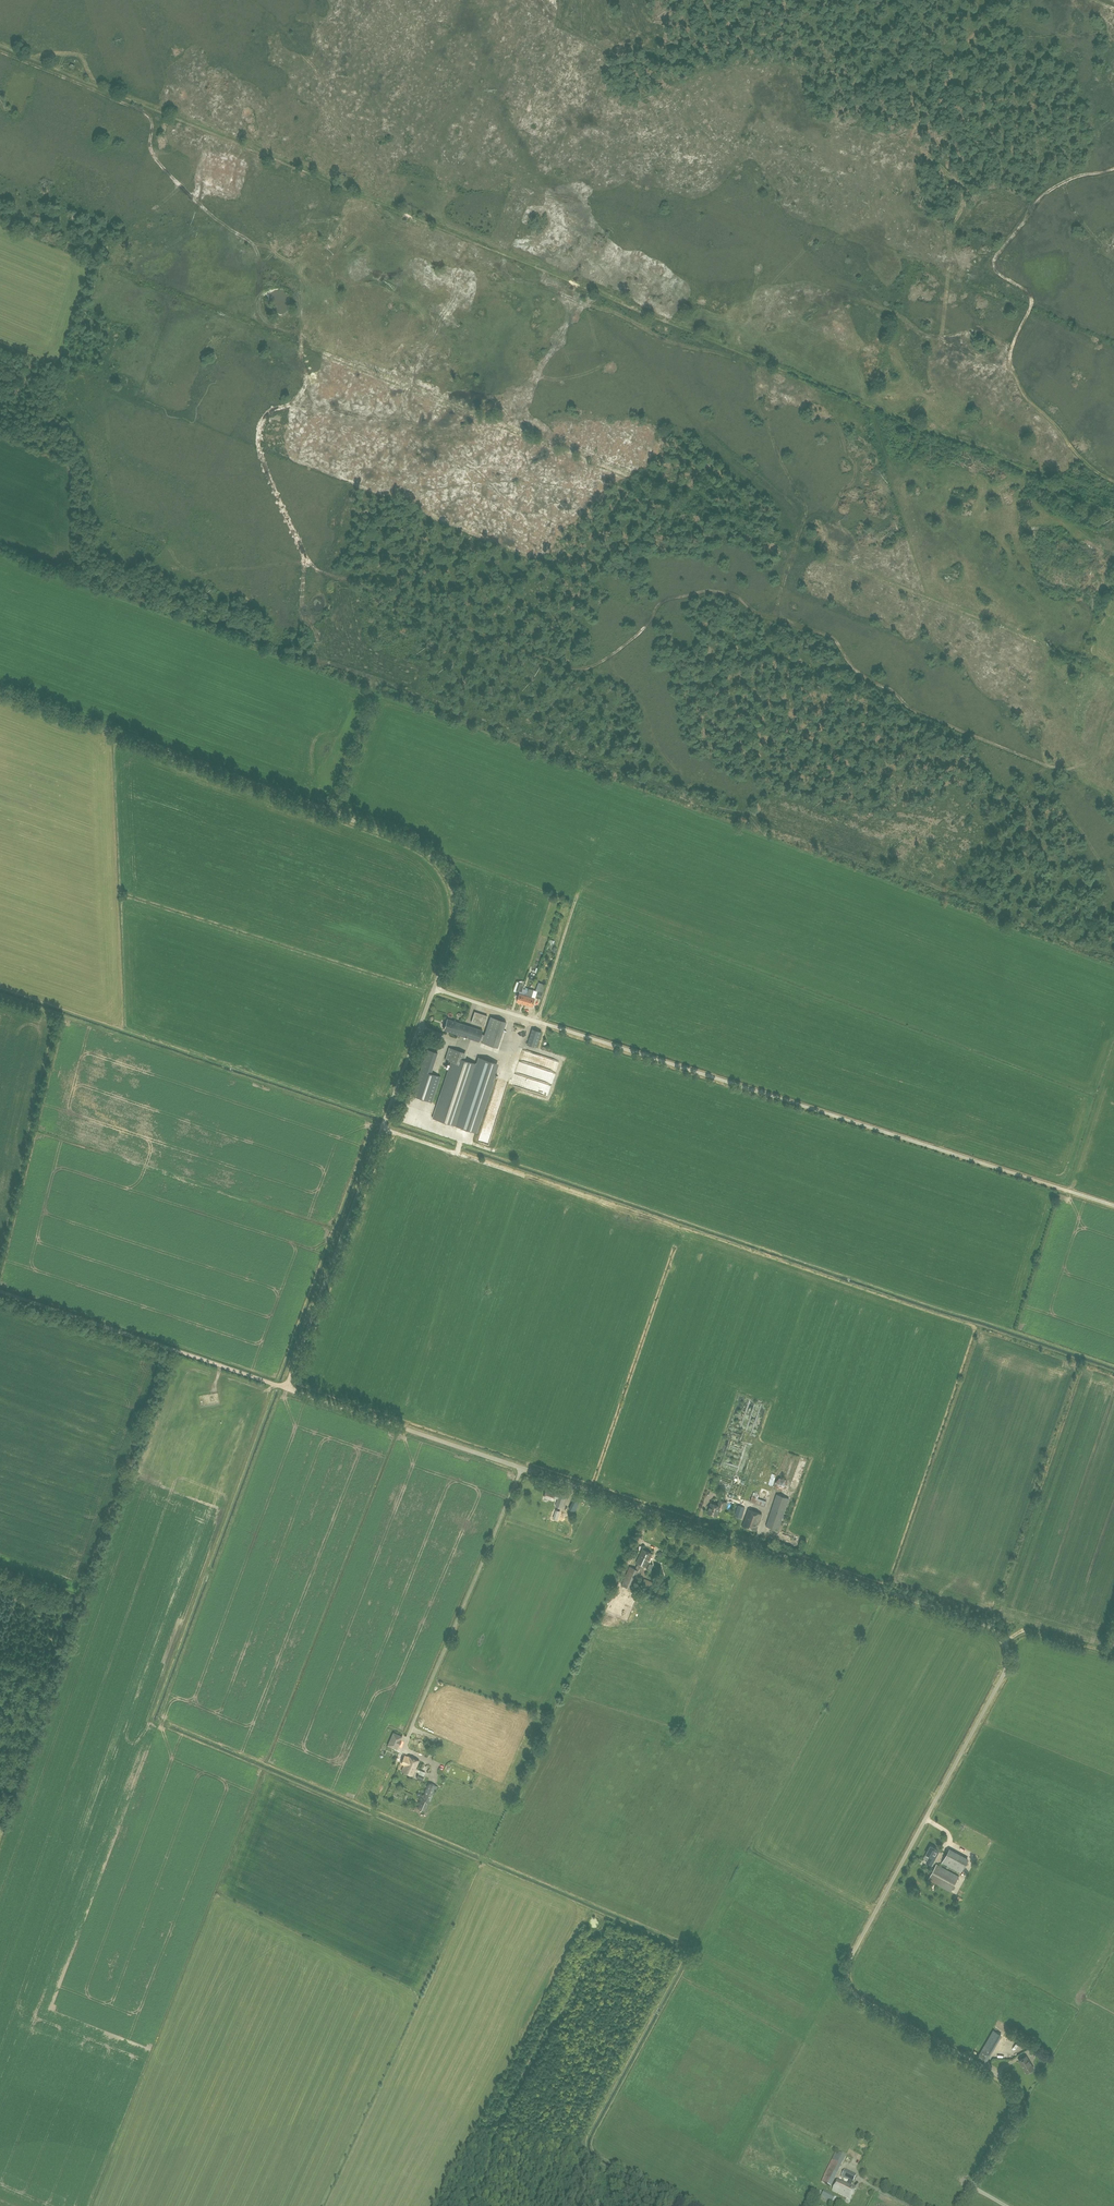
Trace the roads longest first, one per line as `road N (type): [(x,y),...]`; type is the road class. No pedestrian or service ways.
road 1 (unclassified): [(969,2186),(1013,2109),(1010,2085),(853,1993),(847,1972),(1005,1672),(1006,1643),(984,1625),(521,1467)]
road 2 (unclassified): [(1113,1206),(434,989)]
road 3 (unclassified): [(434,989),(458,910),(453,882),(433,856),(0,690)]
road 4 (unclassified): [(286,1388),(434,989)]
road 5 (unclassified): [(404,1747),(521,1467)]
road 6 (unclassified): [(286,1388),(0,1291)]
road 7 (unclassified): [(521,1467),(286,1388)]

